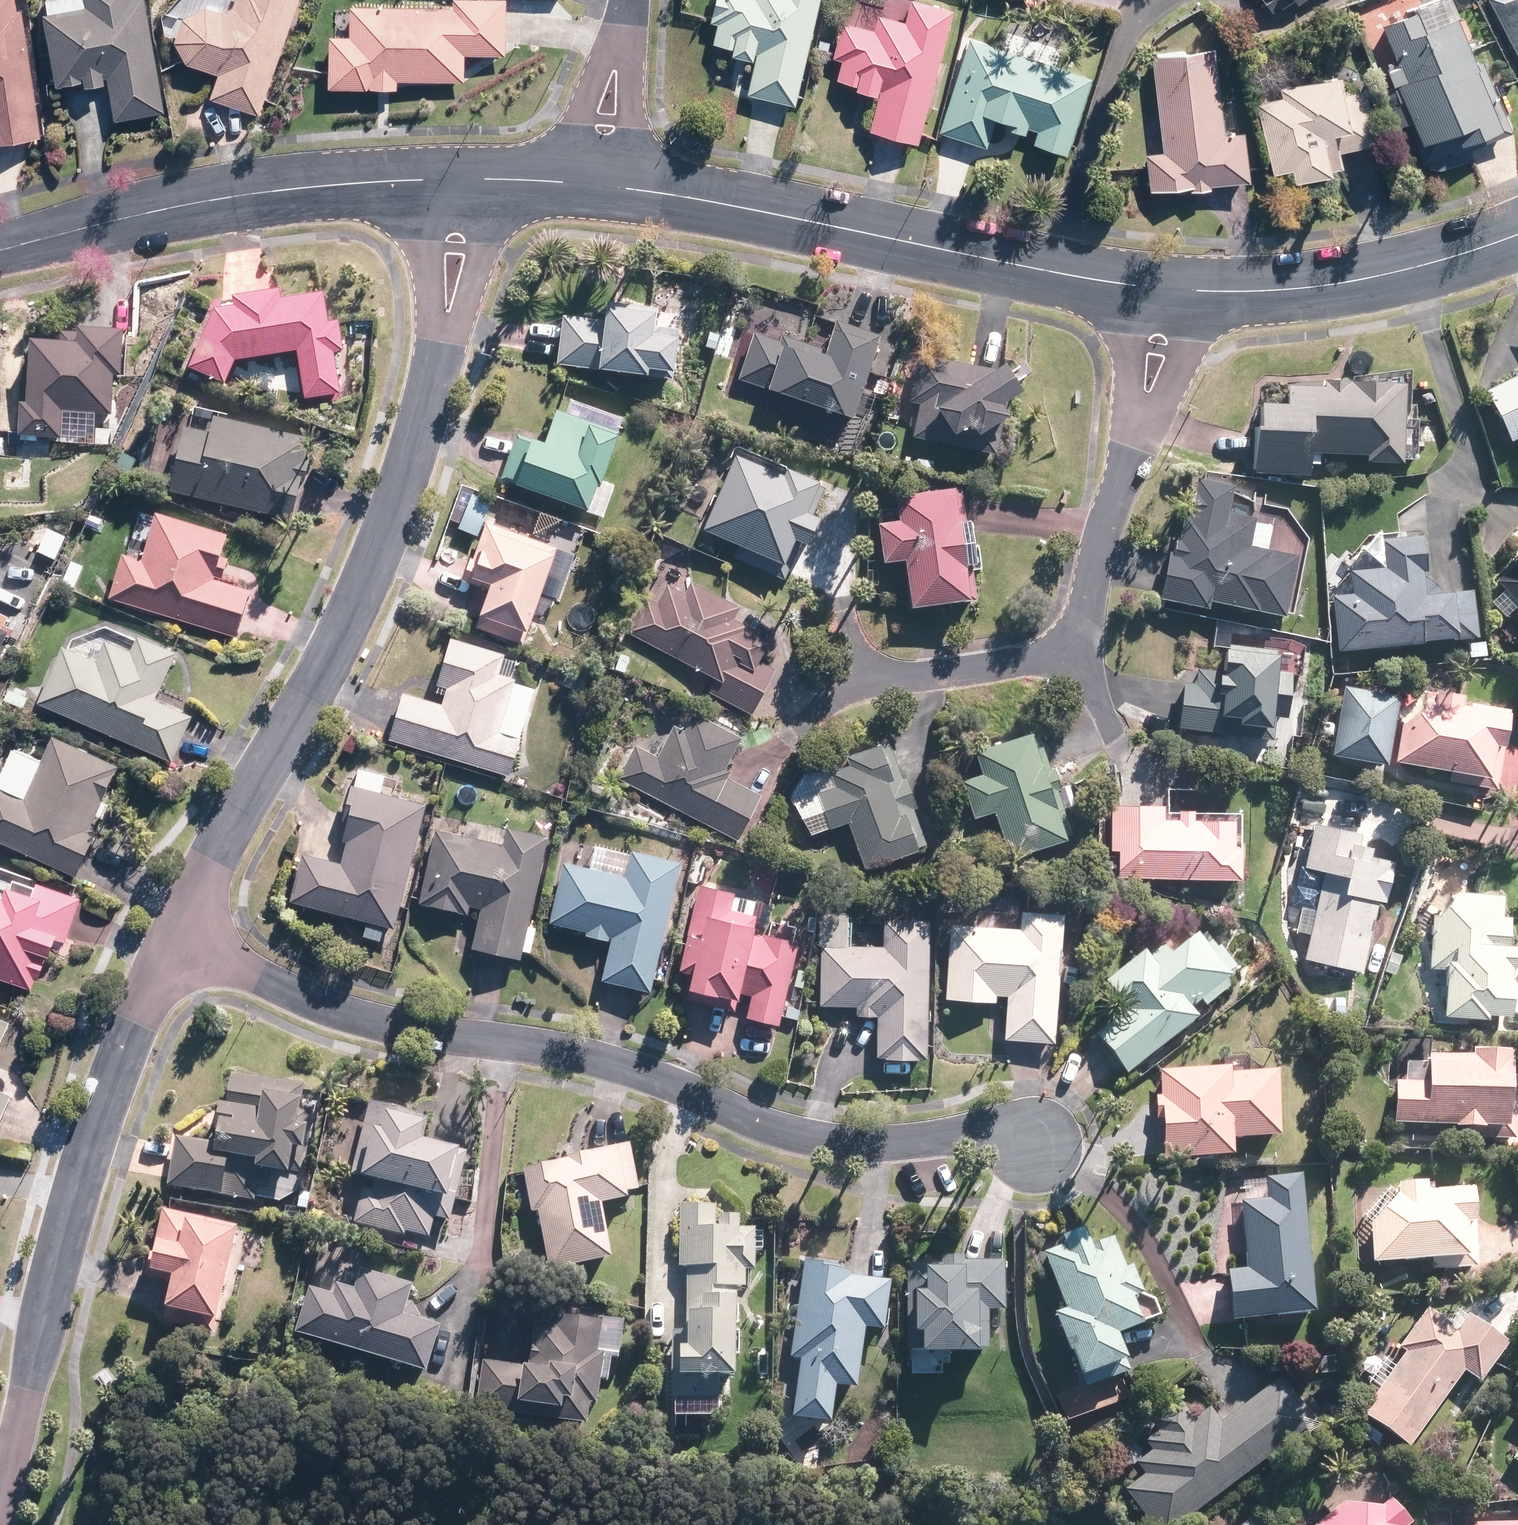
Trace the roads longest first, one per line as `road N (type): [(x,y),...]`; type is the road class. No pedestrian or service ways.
road 1 (residential): [(1041,1146),(787,1135),(581,1058),(326,1008),(169,939)]
road 2 (residential): [(169,939),(367,573),(411,460),(464,180)]
road 3 (residential): [(0,1502),(75,1196),(113,1074),(169,939)]
road 4 (residential): [(602,182),(1174,293)]
road 5 (residential): [(0,250),(208,201),(464,180)]
road 6 (residential): [(1075,645),(1174,293)]
road 7 (residential): [(1174,293),(1291,290),(1517,237)]
road 8 (residential): [(1075,645),(866,677)]
road 9 (residential): [(628,0),(602,182)]
road 10 (residential): [(464,180),(602,182)]

